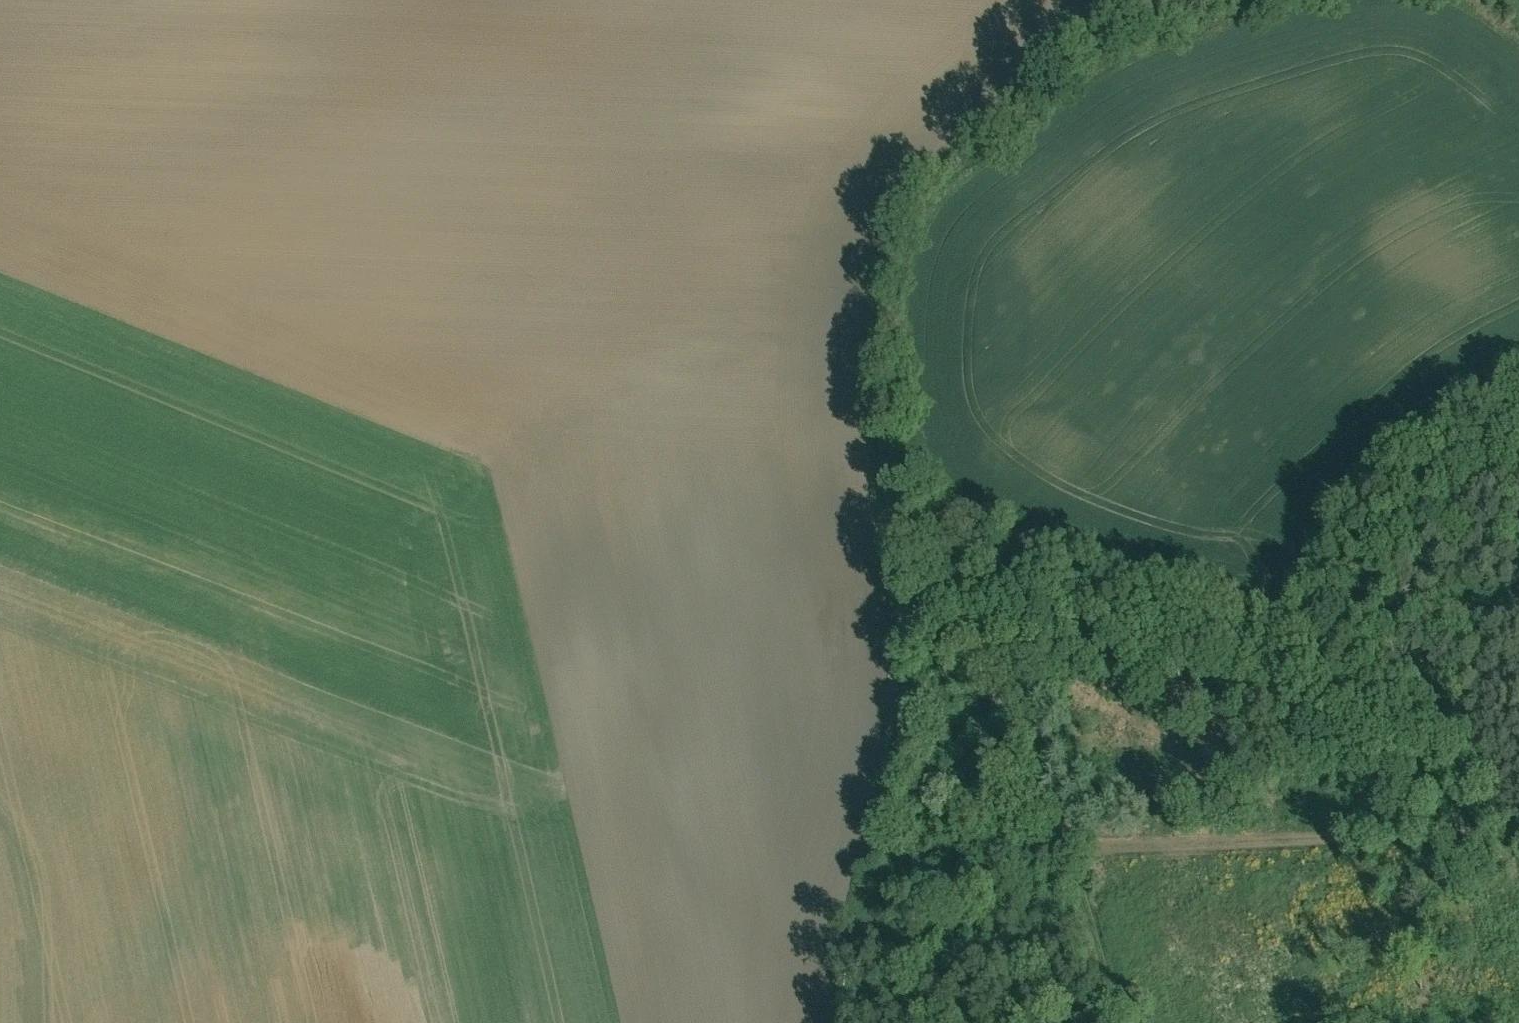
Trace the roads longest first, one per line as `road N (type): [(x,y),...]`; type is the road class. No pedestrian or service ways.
road 1 (track): [(1126,1022),(1087,870),(980,648),(896,535)]
road 2 (track): [(1518,831),(1074,841)]
road 3 (track): [(1475,832),(1393,753),(1299,620)]
road 4 (track): [(1434,793),(1435,694),(1484,582),(1518,554)]

